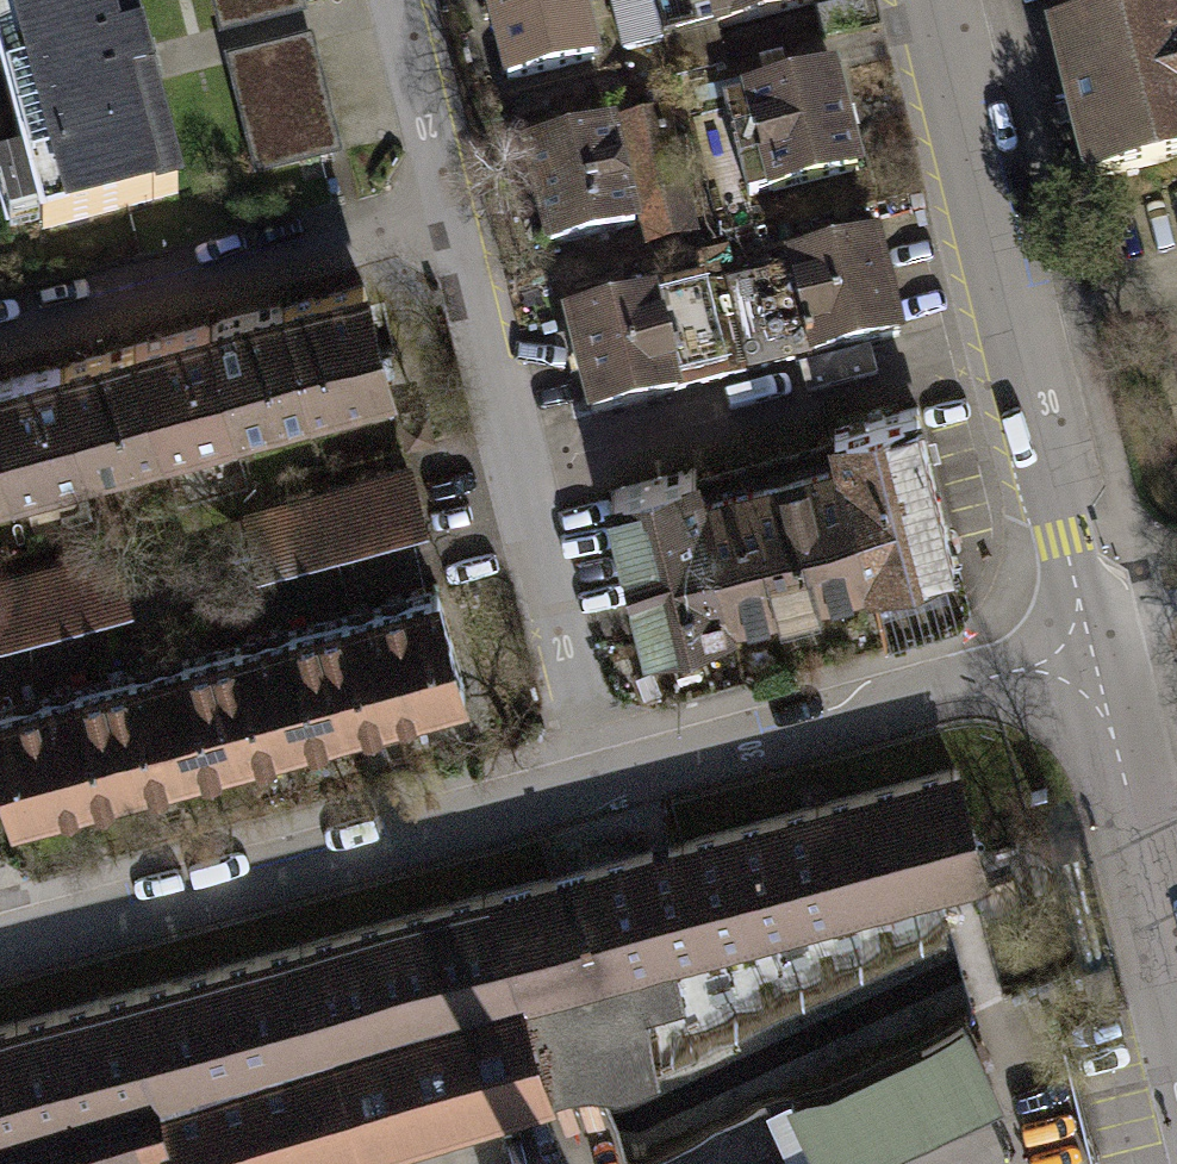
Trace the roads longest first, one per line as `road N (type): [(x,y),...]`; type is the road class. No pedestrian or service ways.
road 1 (tertiary): [(931,0),(1096,654)]
road 2 (residential): [(0,946),(603,786)]
road 3 (residential): [(458,225),(603,786)]
road 4 (residential): [(603,786),(1096,654)]
road 5 (residential): [(0,343),(458,225)]
road 6 (tertiary): [(1096,654),(1176,978)]
road 7 (residential): [(400,0),(458,225)]

